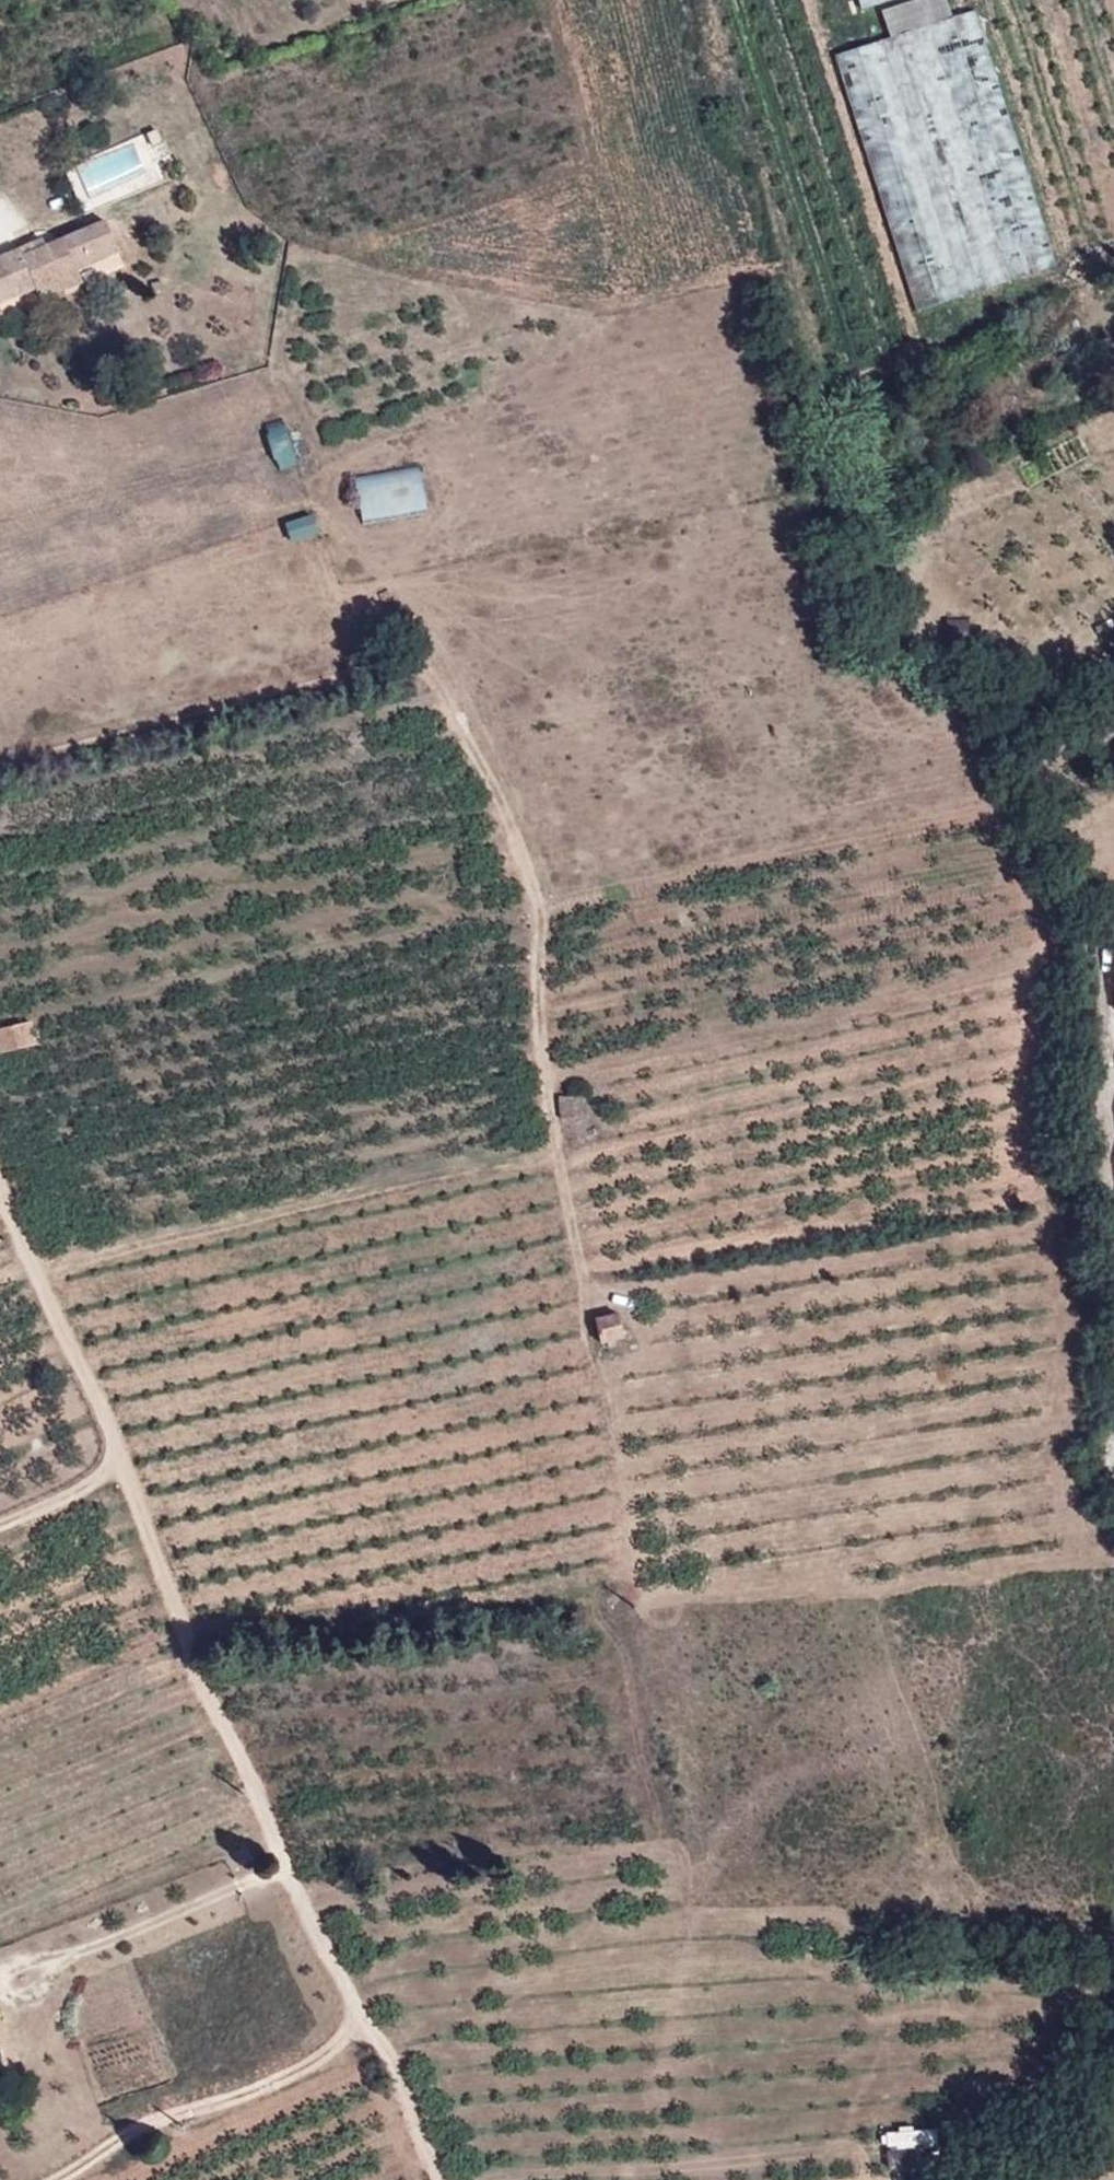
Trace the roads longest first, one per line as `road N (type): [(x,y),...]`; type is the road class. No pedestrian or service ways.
road 1 (track): [(0,765),(329,675),(389,665),(431,671),(538,898),(540,1058),(630,1535),(628,1576)]
road 2 (track): [(0,1168),(288,1881),(442,2179)]
road 3 (track): [(355,2006),(348,2030),(323,2056),(236,2094),(151,2119),(55,2179)]

